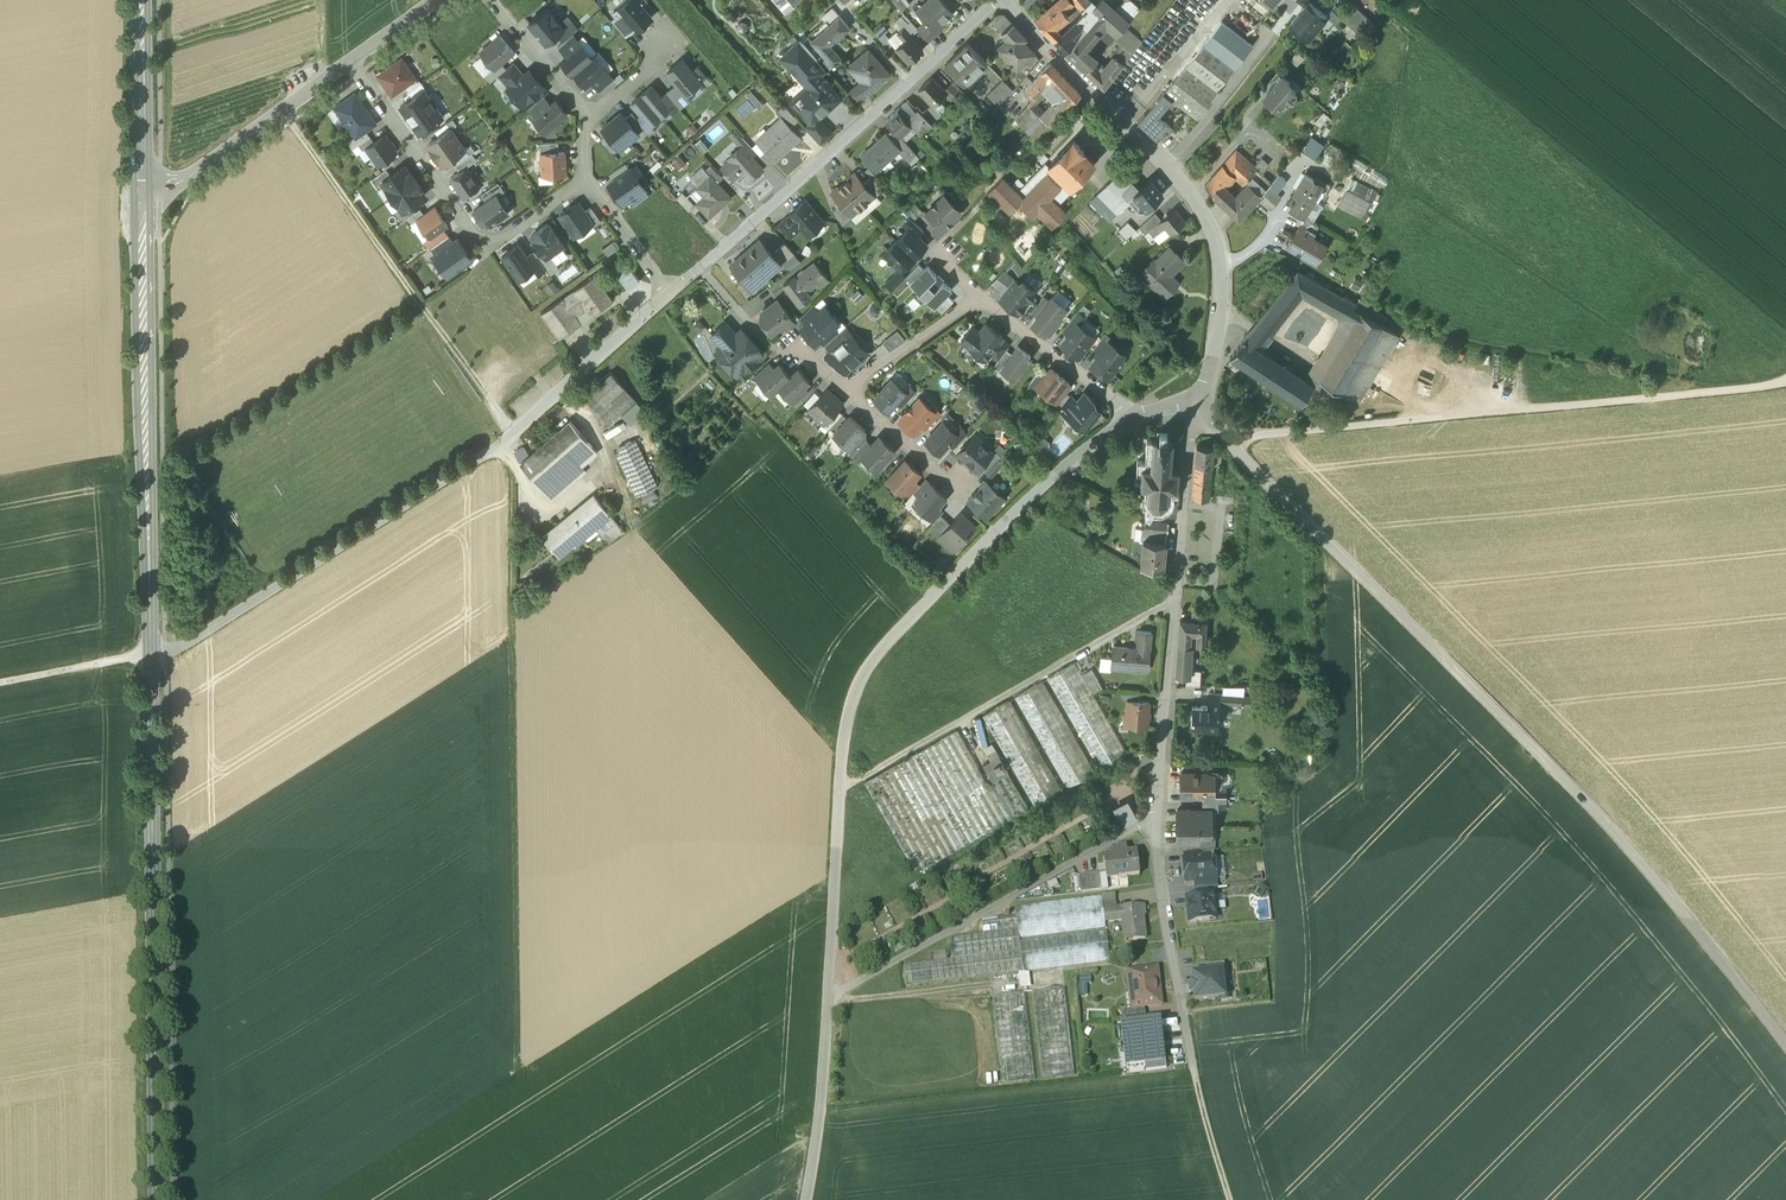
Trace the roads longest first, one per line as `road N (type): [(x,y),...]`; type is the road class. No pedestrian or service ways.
road 1 (unclassified): [(1134,416),(1044,483),(885,651),(855,699),(843,751),(809,1199)]
road 2 (unclassified): [(1785,1034),(1680,907),(1230,442),(1193,426)]
road 3 (residential): [(1193,426),(1153,817),(1193,1061)]
road 4 (residential): [(668,295),(505,442),(151,659)]
road 5 (track): [(1230,442),(1257,433),(1785,380)]
road 6 (track): [(511,515),(515,1068)]
road 7 (tertiary): [(156,1199),(151,659)]
road 8 (residential): [(1197,402),(1222,312),(1218,241),(1205,213),(1006,0)]
road 9 (tertiary): [(151,659),(141,186)]
road 10 (residential): [(996,0),(701,270)]
road 11 (track): [(284,110),(513,434)]
road 12 (residential): [(587,181),(483,252),(350,62)]
road 13 (residential): [(350,62),(181,179),(141,186)]
road 14 (residential): [(1134,416),(979,299)]
road 15 (tertiary): [(141,186),(141,0)]
road 16 (residential): [(979,299),(848,391)]
road 17 (residential): [(848,391),(963,495)]
road 18 (track): [(151,653),(0,682)]
road 19 (residential): [(582,118),(493,0)]
road 20 (track): [(1193,1061),(1230,1199)]
road 21 (residential): [(668,295),(587,181)]
road 22 (residential): [(582,118),(595,116),(674,41)]

